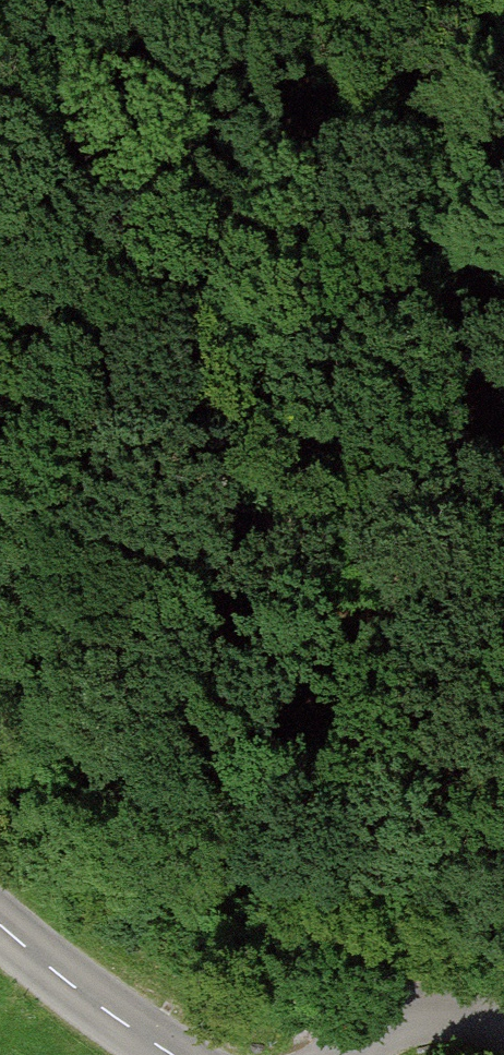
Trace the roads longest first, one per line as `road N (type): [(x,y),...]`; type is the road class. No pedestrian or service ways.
road 1 (track): [(301,1054),(307,957),(369,776),(387,604),(389,490),(421,344)]
road 2 (track): [(389,513),(133,499)]
road 3 (tertiary): [(0,932),(41,971),(170,1054)]
road 4 (residential): [(348,1054),(392,1024),(435,1011),(503,1025)]

